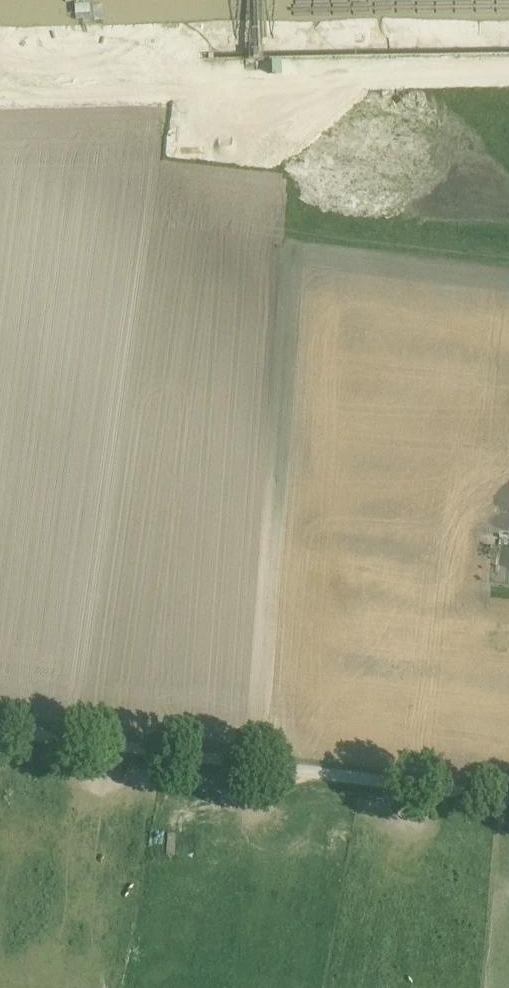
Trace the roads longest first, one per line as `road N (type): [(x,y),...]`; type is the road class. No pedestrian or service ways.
road 1 (unclassified): [(508,796),(0,730)]

